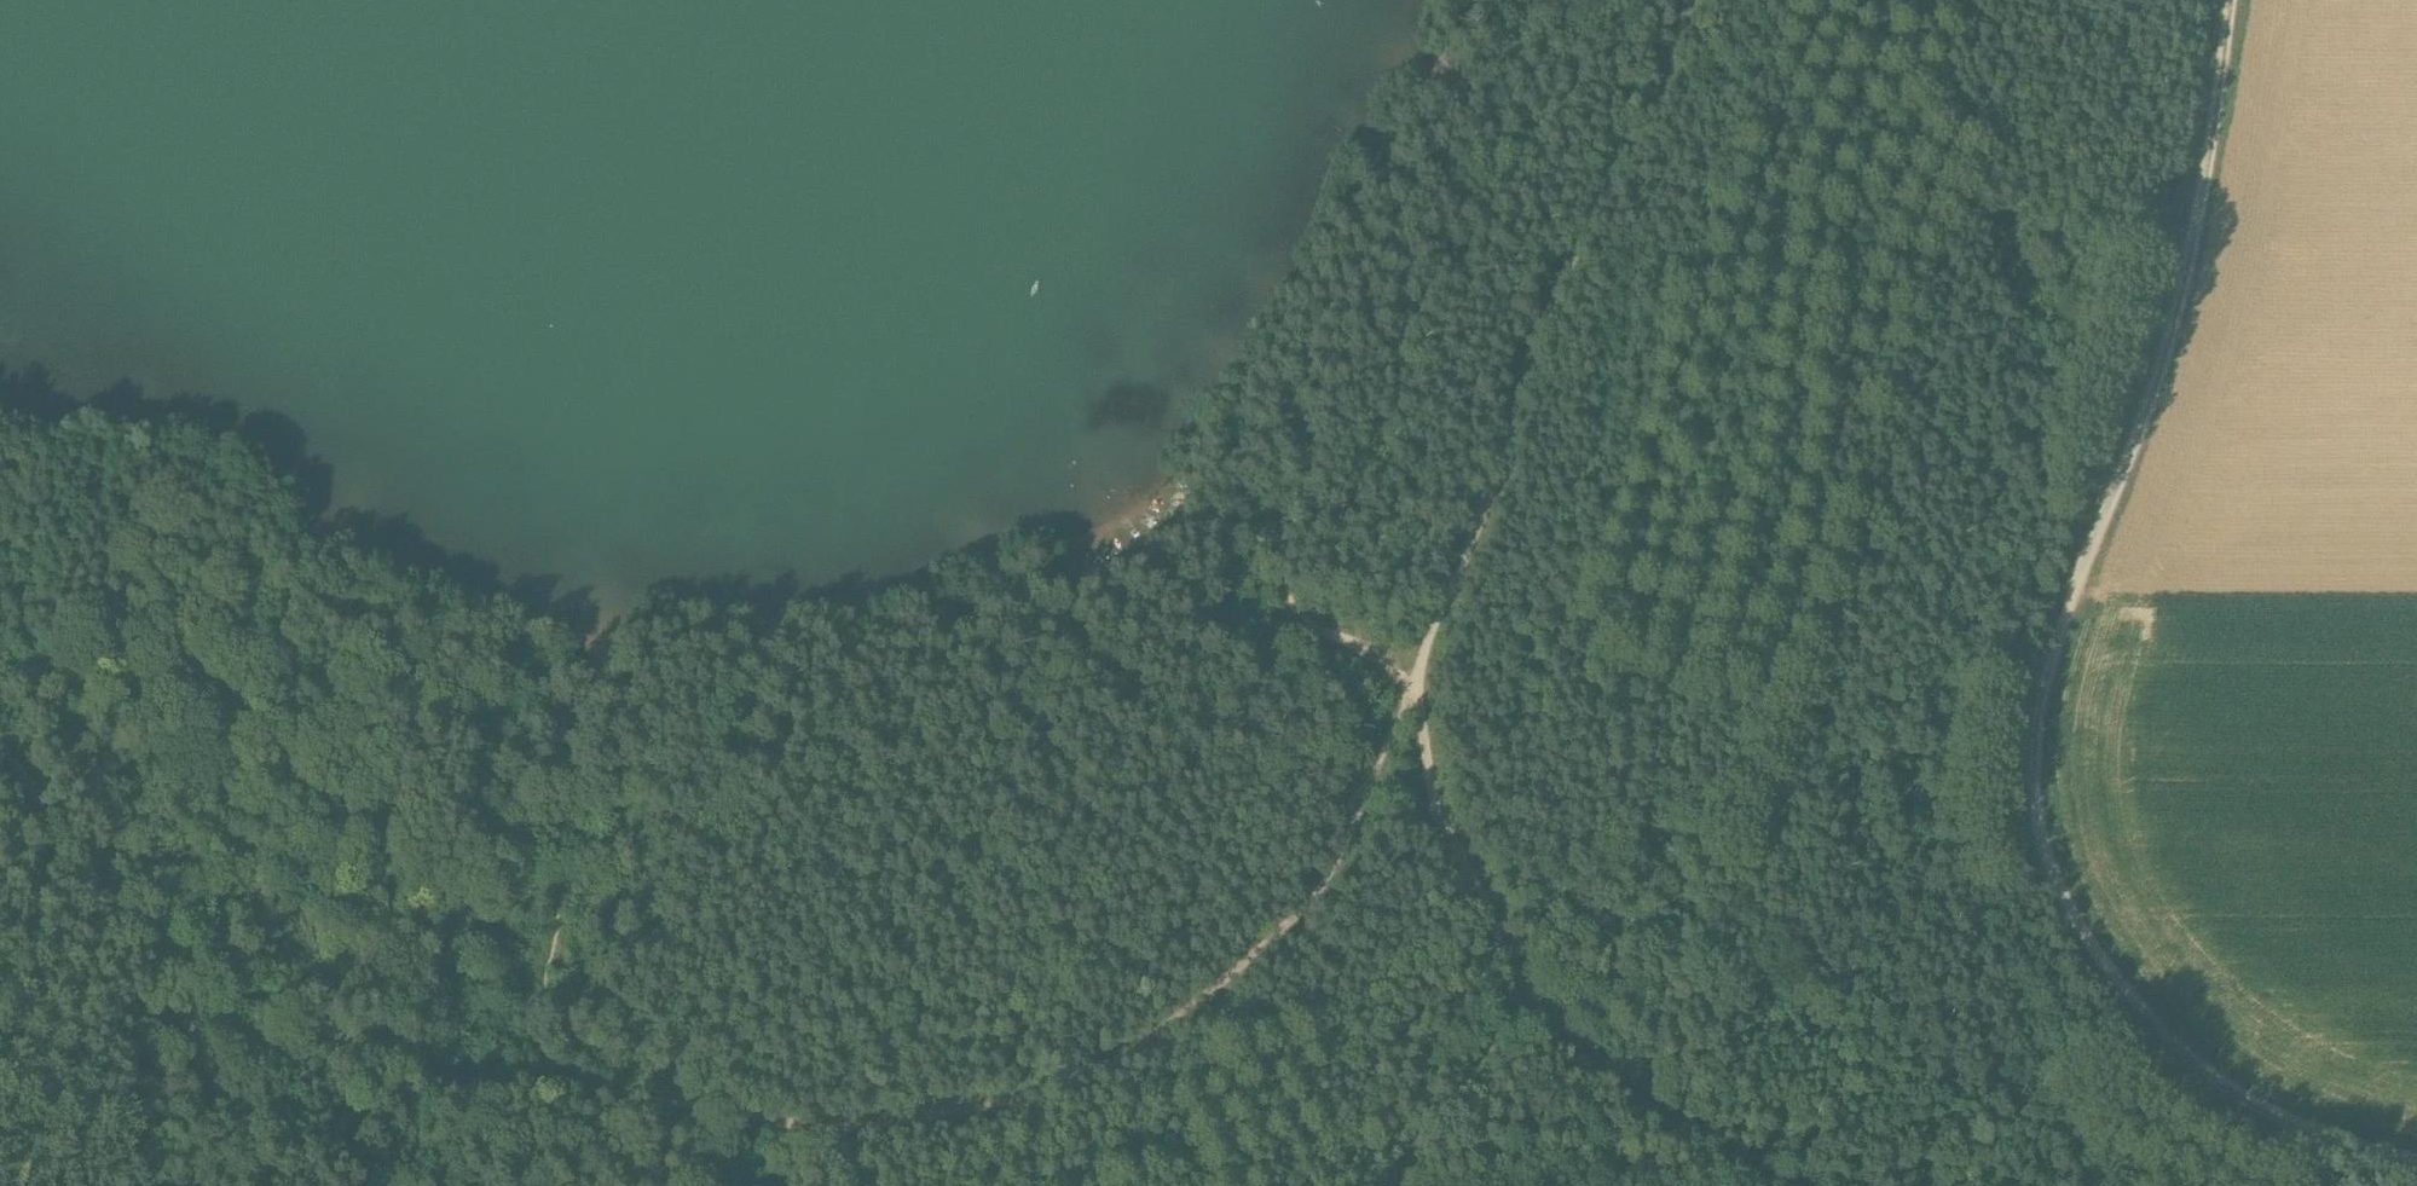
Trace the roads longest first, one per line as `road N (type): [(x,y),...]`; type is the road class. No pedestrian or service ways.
road 1 (track): [(1375,774),(1351,840),(1316,900),(1211,997),(1130,1054),(964,1114),(840,1135),(586,1089),(464,1083),(335,1041),(159,950),(0,746)]
road 2 (track): [(2416,1166),(2335,1146),(2193,1068),(2094,956),(2065,907),(2036,812),(2032,749),(2052,659),(2178,318),(2229,0)]
road 3 (track): [(1685,0),(1654,112),(1575,246),(1540,331),(1424,664)]

